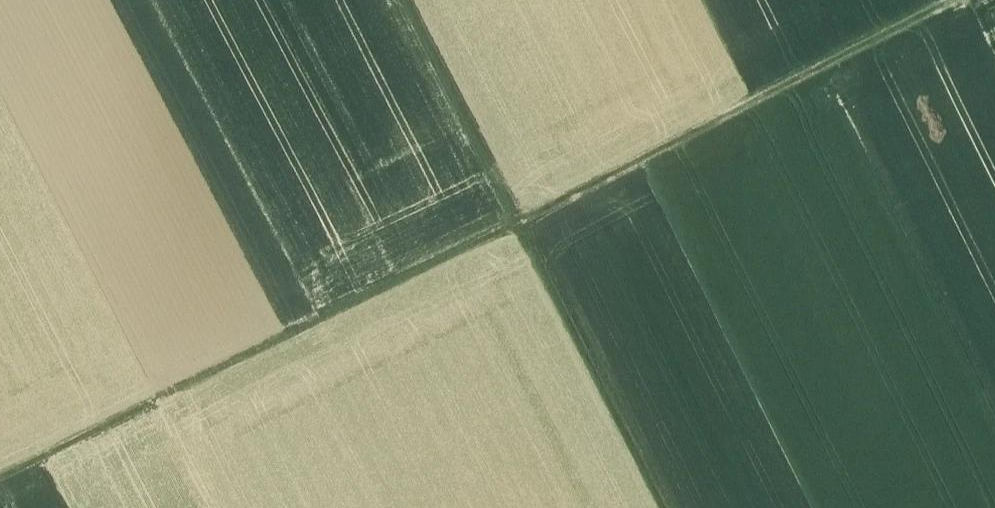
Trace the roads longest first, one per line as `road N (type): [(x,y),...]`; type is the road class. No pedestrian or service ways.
road 1 (track): [(0,503),(994,0)]
road 2 (track): [(676,507),(419,0)]

